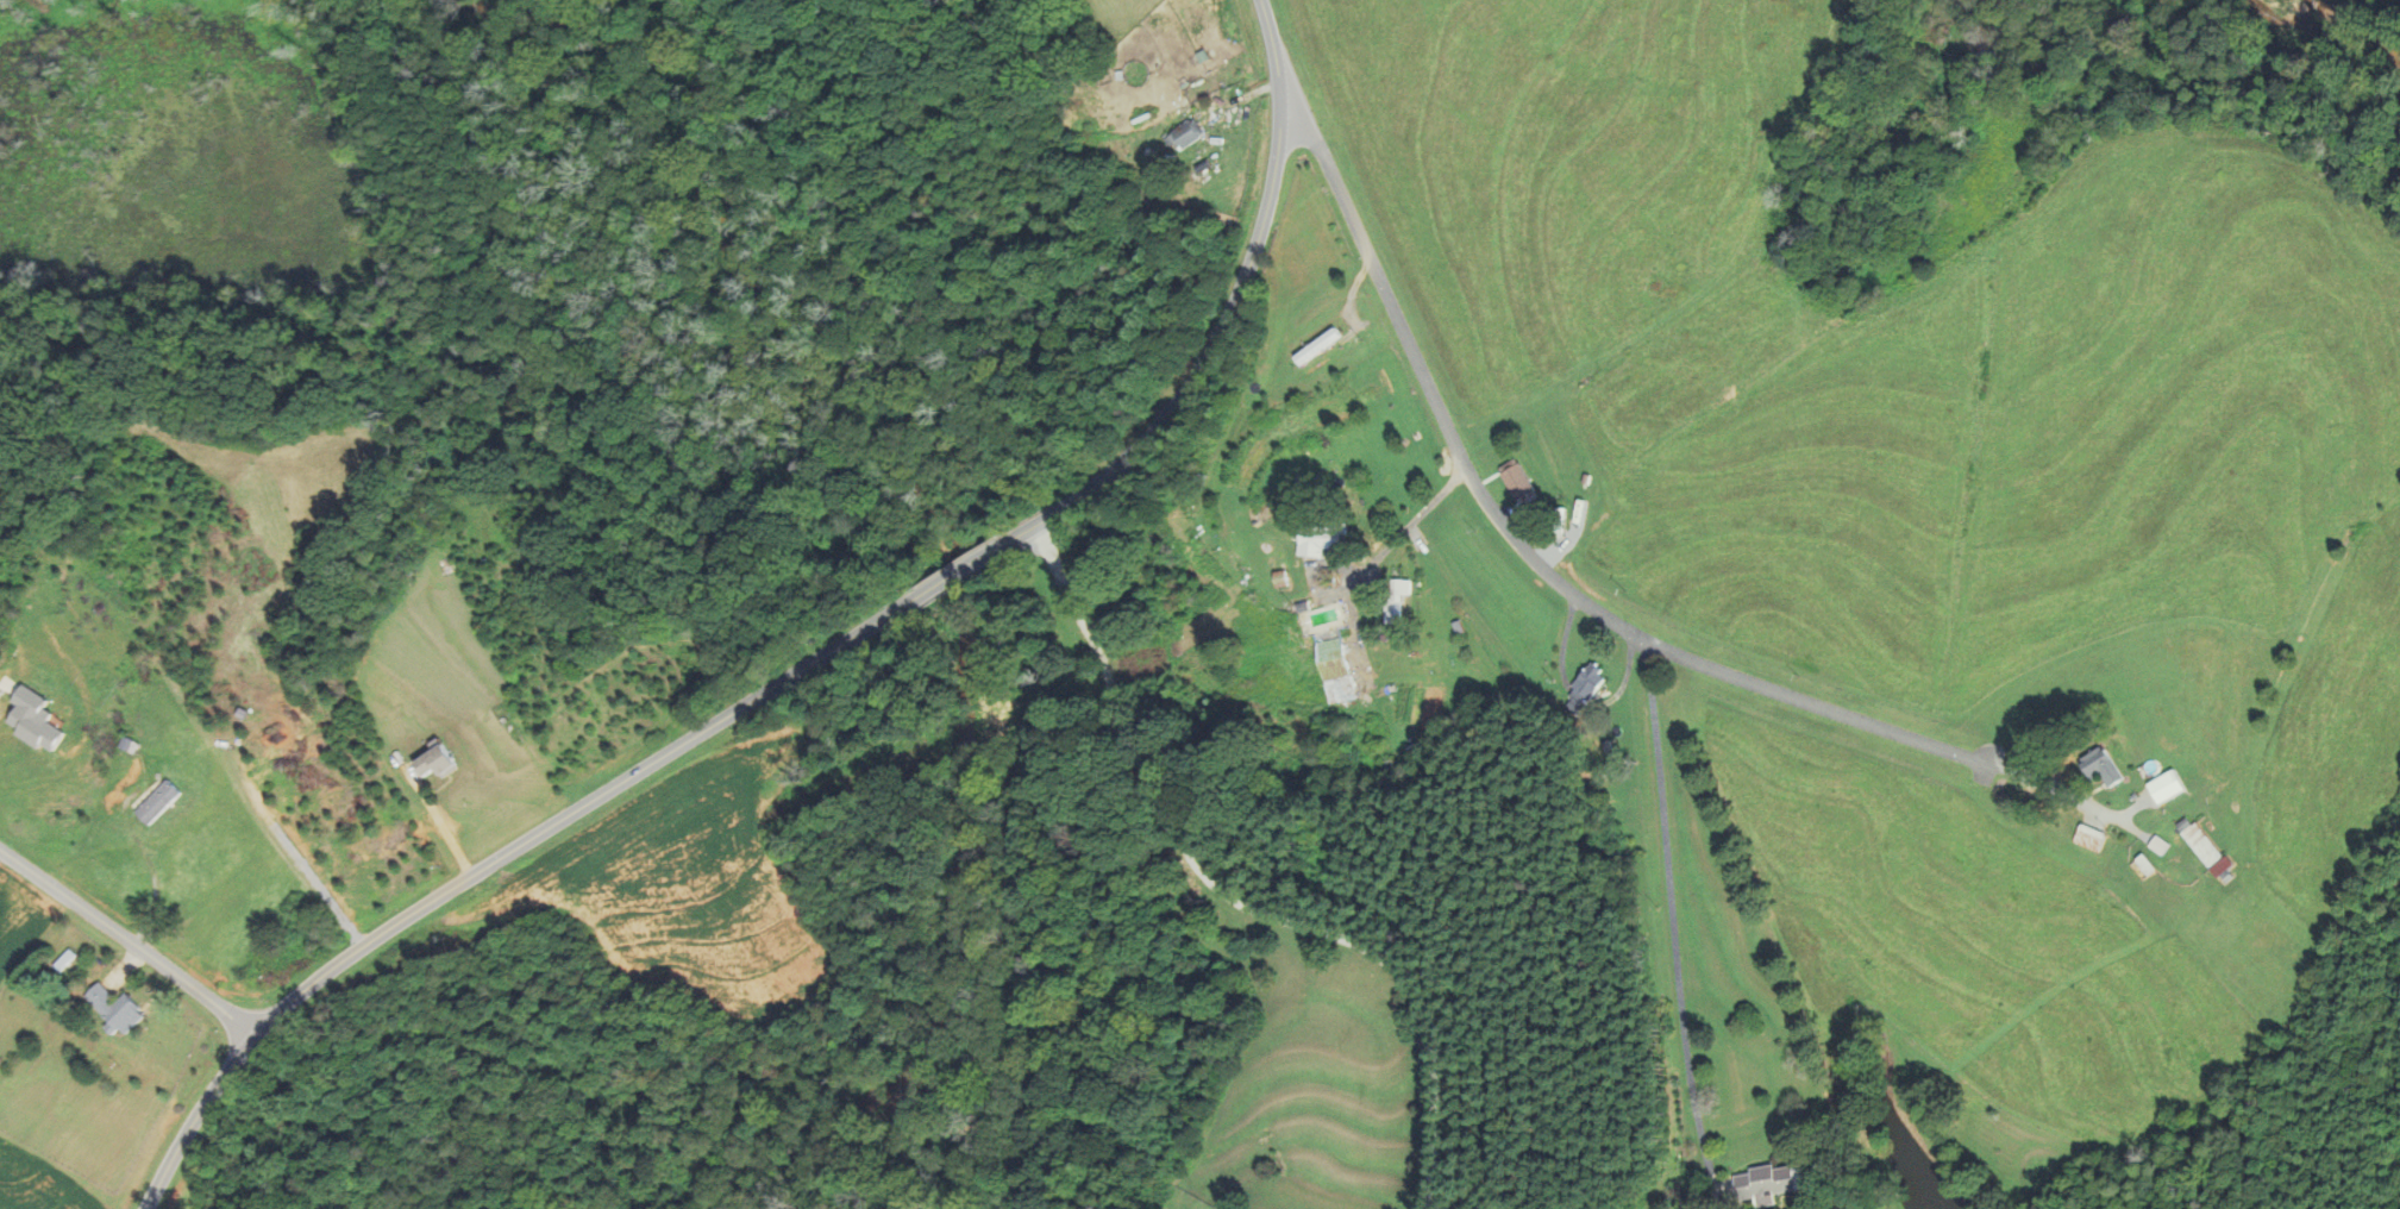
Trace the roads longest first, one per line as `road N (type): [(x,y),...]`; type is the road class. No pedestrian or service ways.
road 1 (residential): [(1280,98),(1339,187),(1474,480),(1541,565),(1663,649),(1986,765)]
road 2 (residential): [(146,1208),(233,1063),(324,975),(910,601)]
road 3 (residential): [(1013,539),(1132,453),(1203,365),(1255,250),(1277,158),(1280,98)]
road 4 (residential): [(0,849),(257,1035)]

